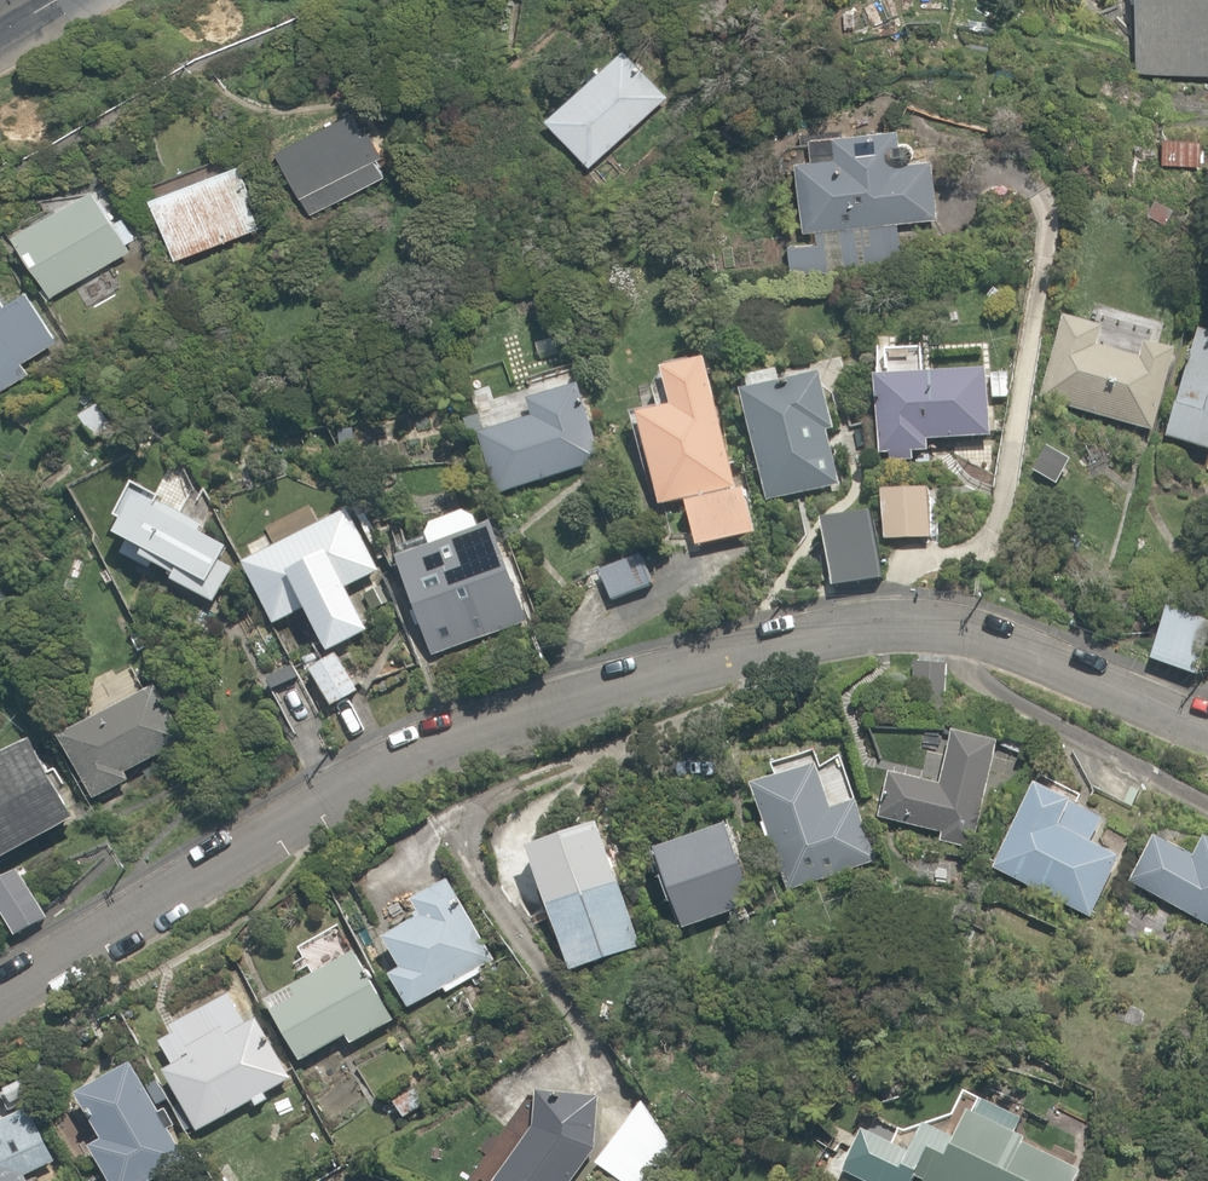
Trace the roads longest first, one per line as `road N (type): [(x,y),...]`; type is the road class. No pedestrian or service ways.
road 1 (residential): [(0,1000),(405,762),(536,714),(787,642),(877,628),(979,635),(1207,726)]

